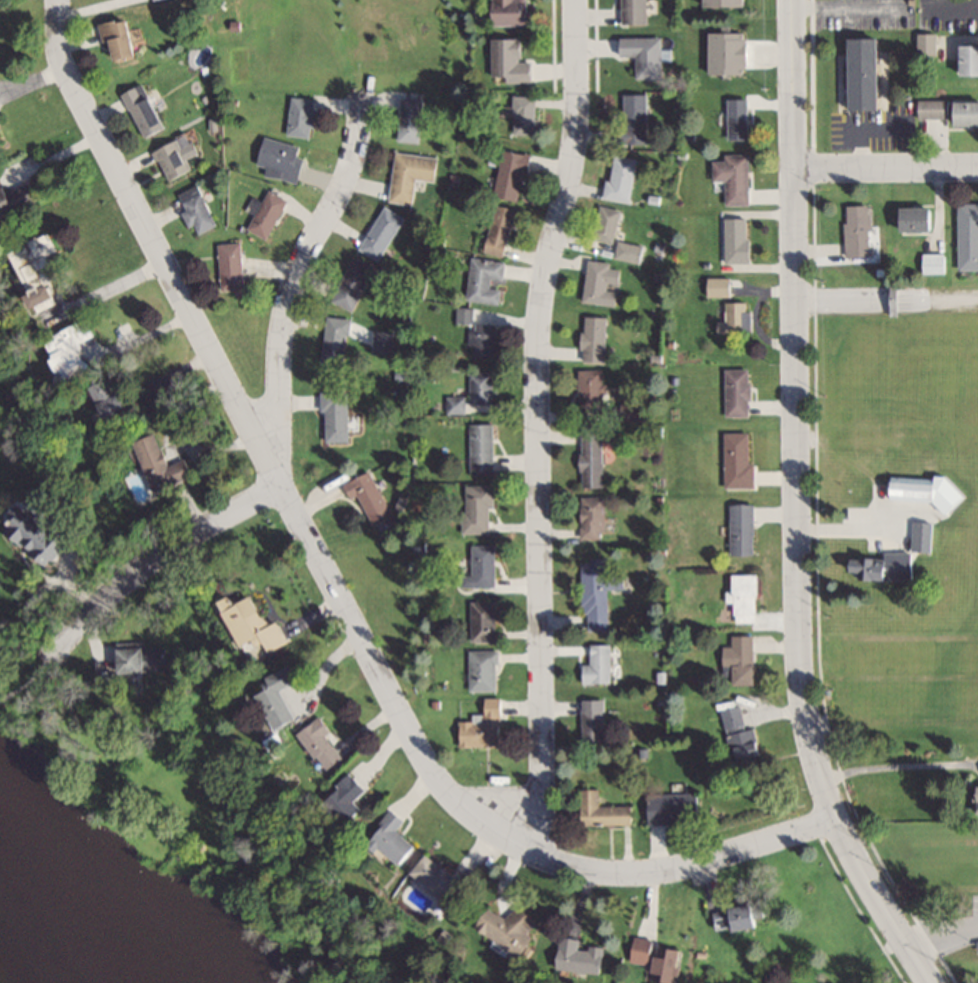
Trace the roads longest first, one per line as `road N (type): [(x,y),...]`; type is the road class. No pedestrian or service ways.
road 1 (residential): [(837,819),(695,865),(626,875),(526,851),(452,798),(426,764),(60,63),(56,0)]
road 2 (secondary): [(791,0),(802,687),(837,819),(932,982)]
road 3 (residential): [(546,859),(539,343),(576,144),(577,0)]
road 4 (residential): [(278,480),(282,322),(355,150),(361,93)]
road 5 (residential): [(278,480),(111,592),(47,663)]
road 6 (residential): [(794,168),(977,167)]

